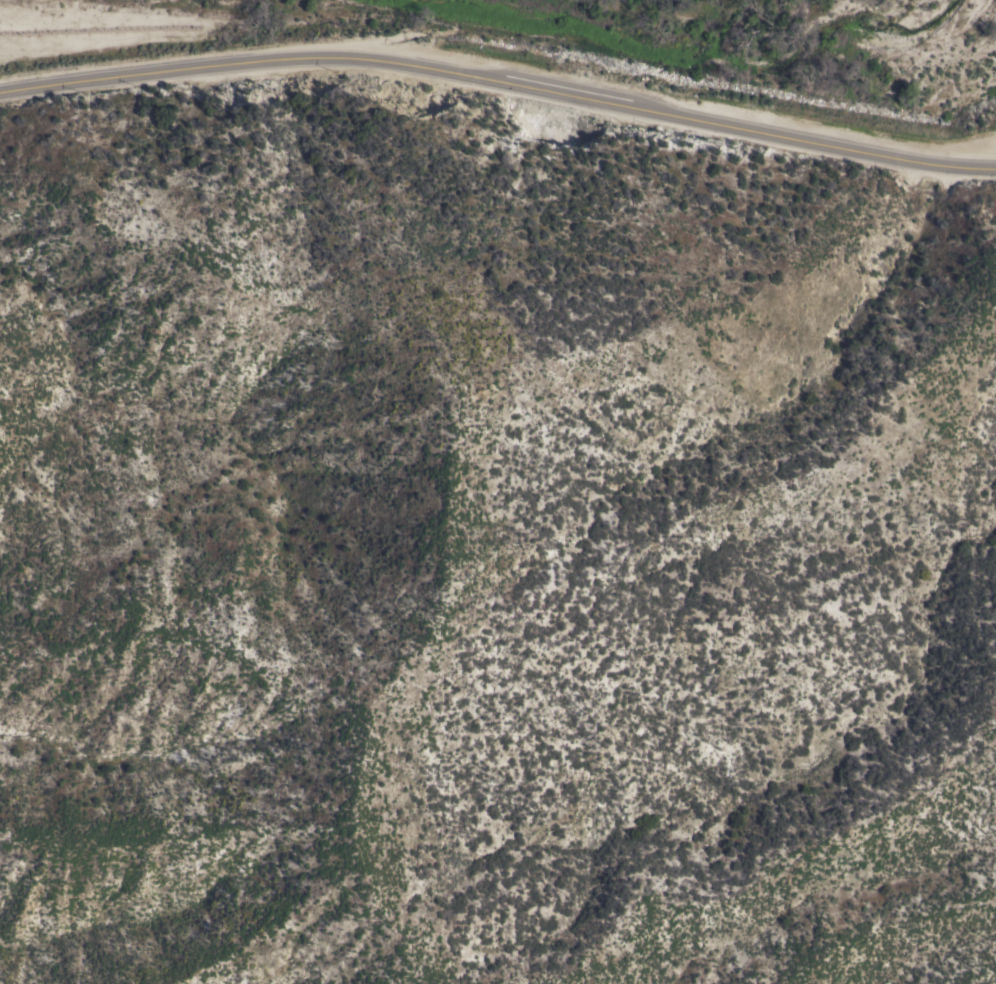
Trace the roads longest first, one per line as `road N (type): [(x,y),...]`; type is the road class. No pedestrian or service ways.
road 1 (secondary): [(0,91),(330,56),(420,66),(930,166),(995,170)]

